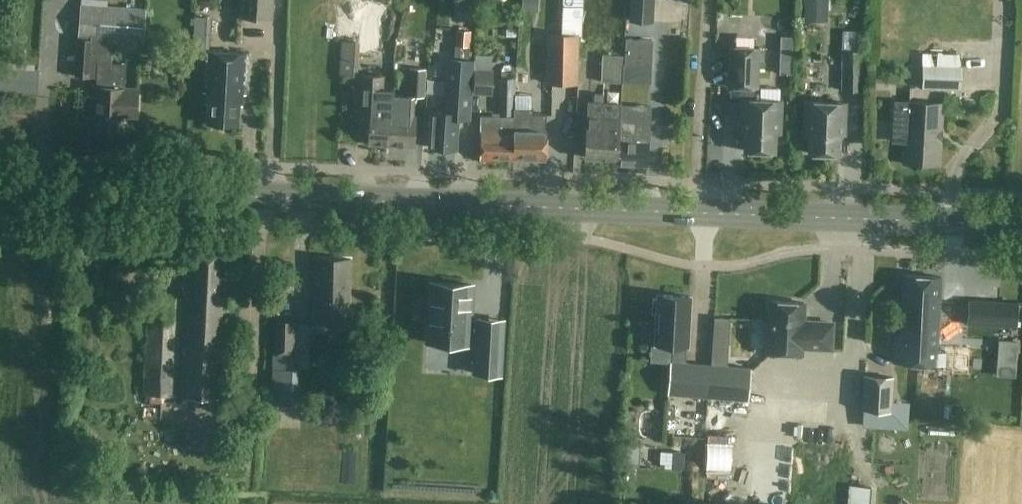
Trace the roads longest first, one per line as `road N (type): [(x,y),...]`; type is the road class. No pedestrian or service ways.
road 1 (tertiary): [(1021,227),(0,188)]
road 2 (track): [(707,0),(697,184)]

